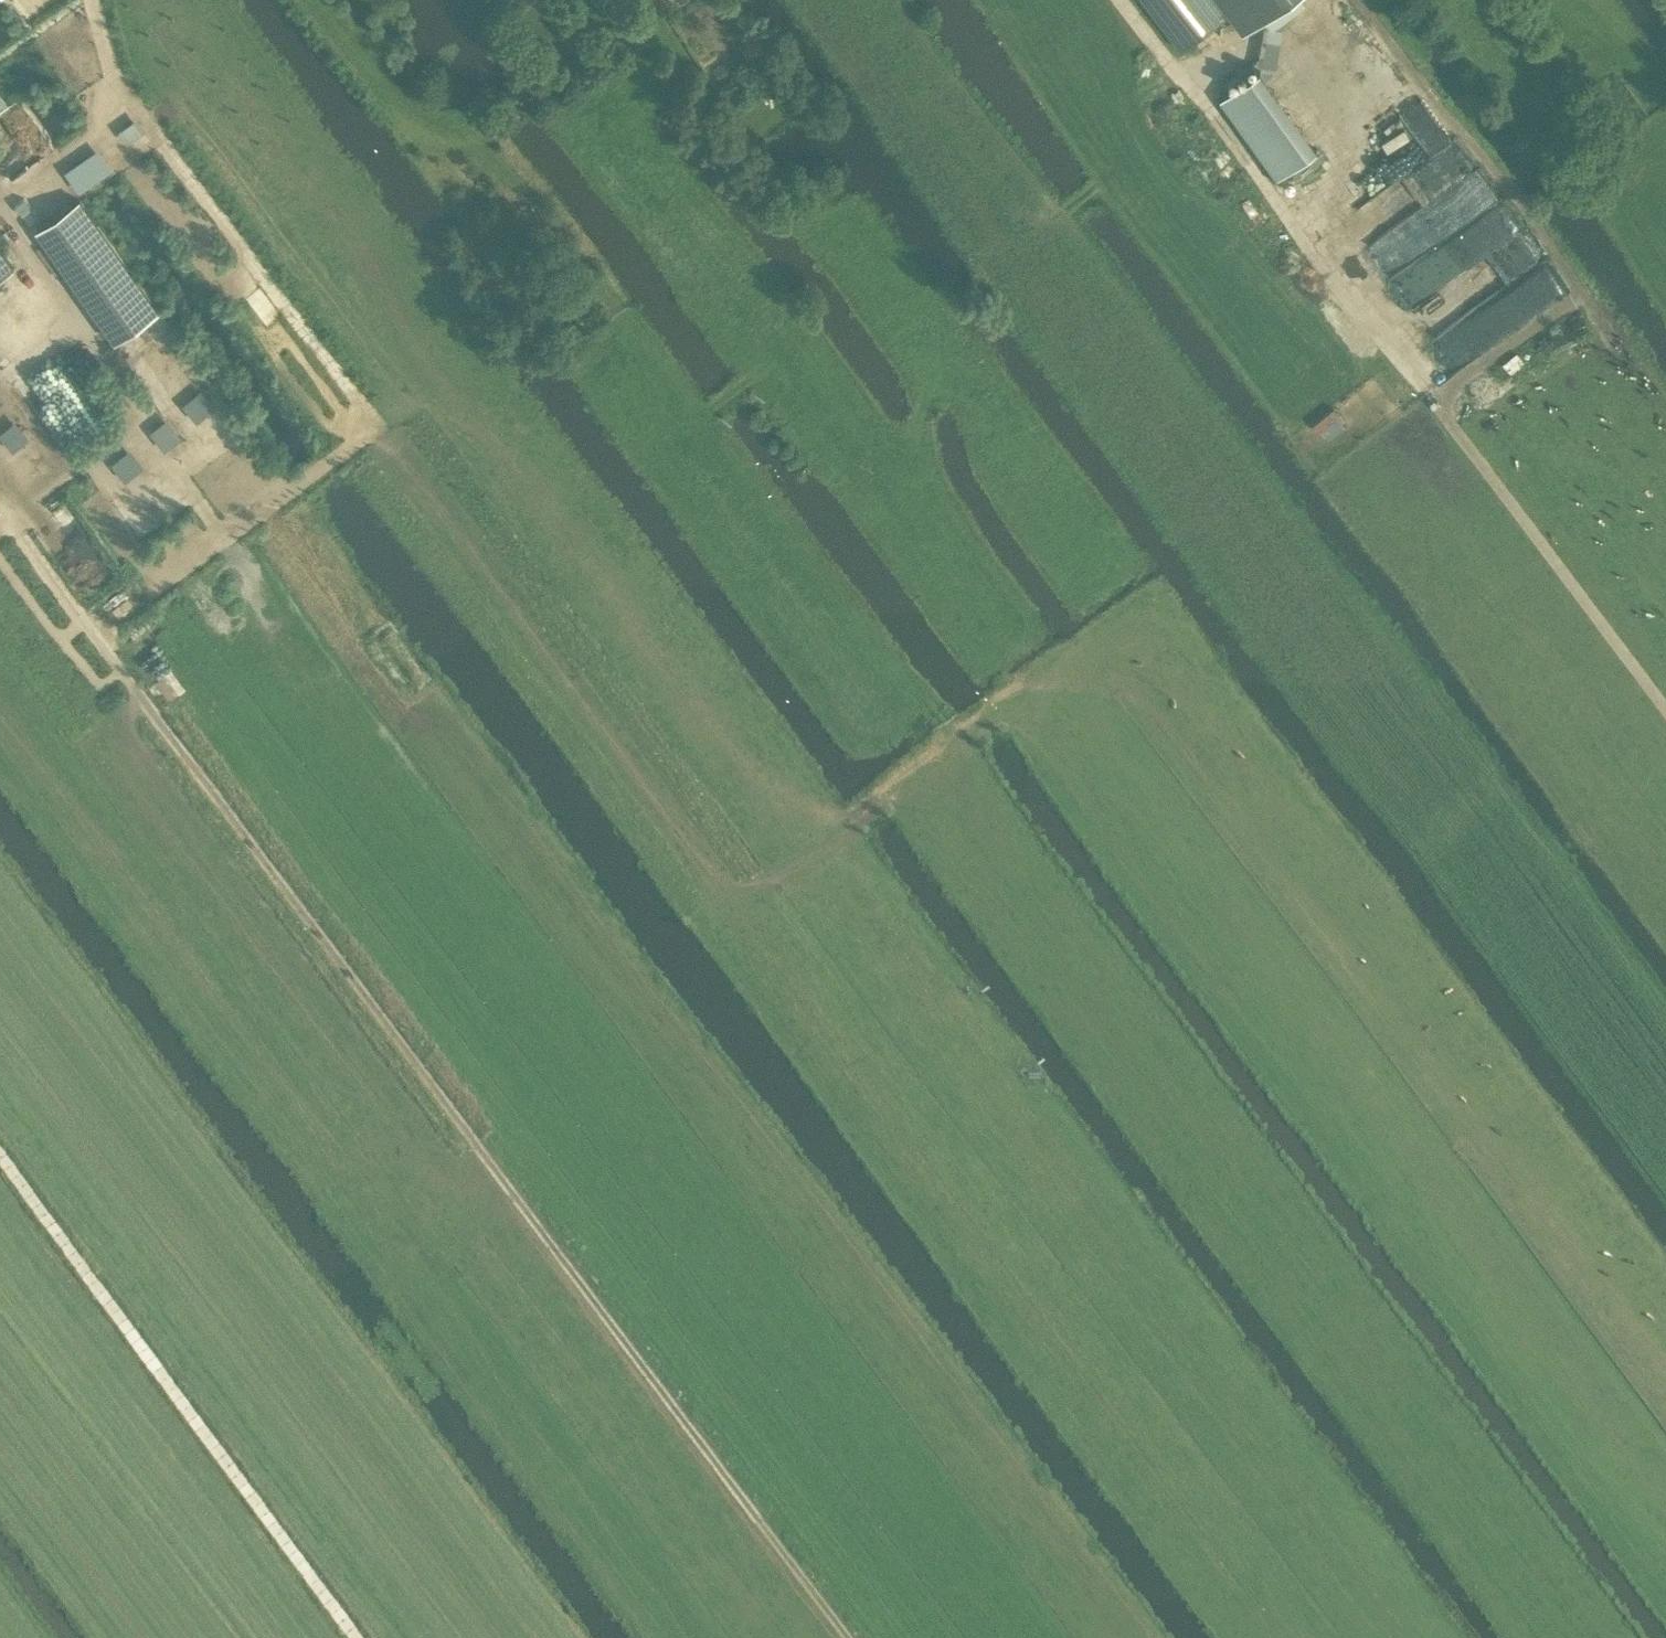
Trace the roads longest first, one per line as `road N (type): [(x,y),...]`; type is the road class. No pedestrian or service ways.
road 1 (track): [(1665,712),(1122,0)]

